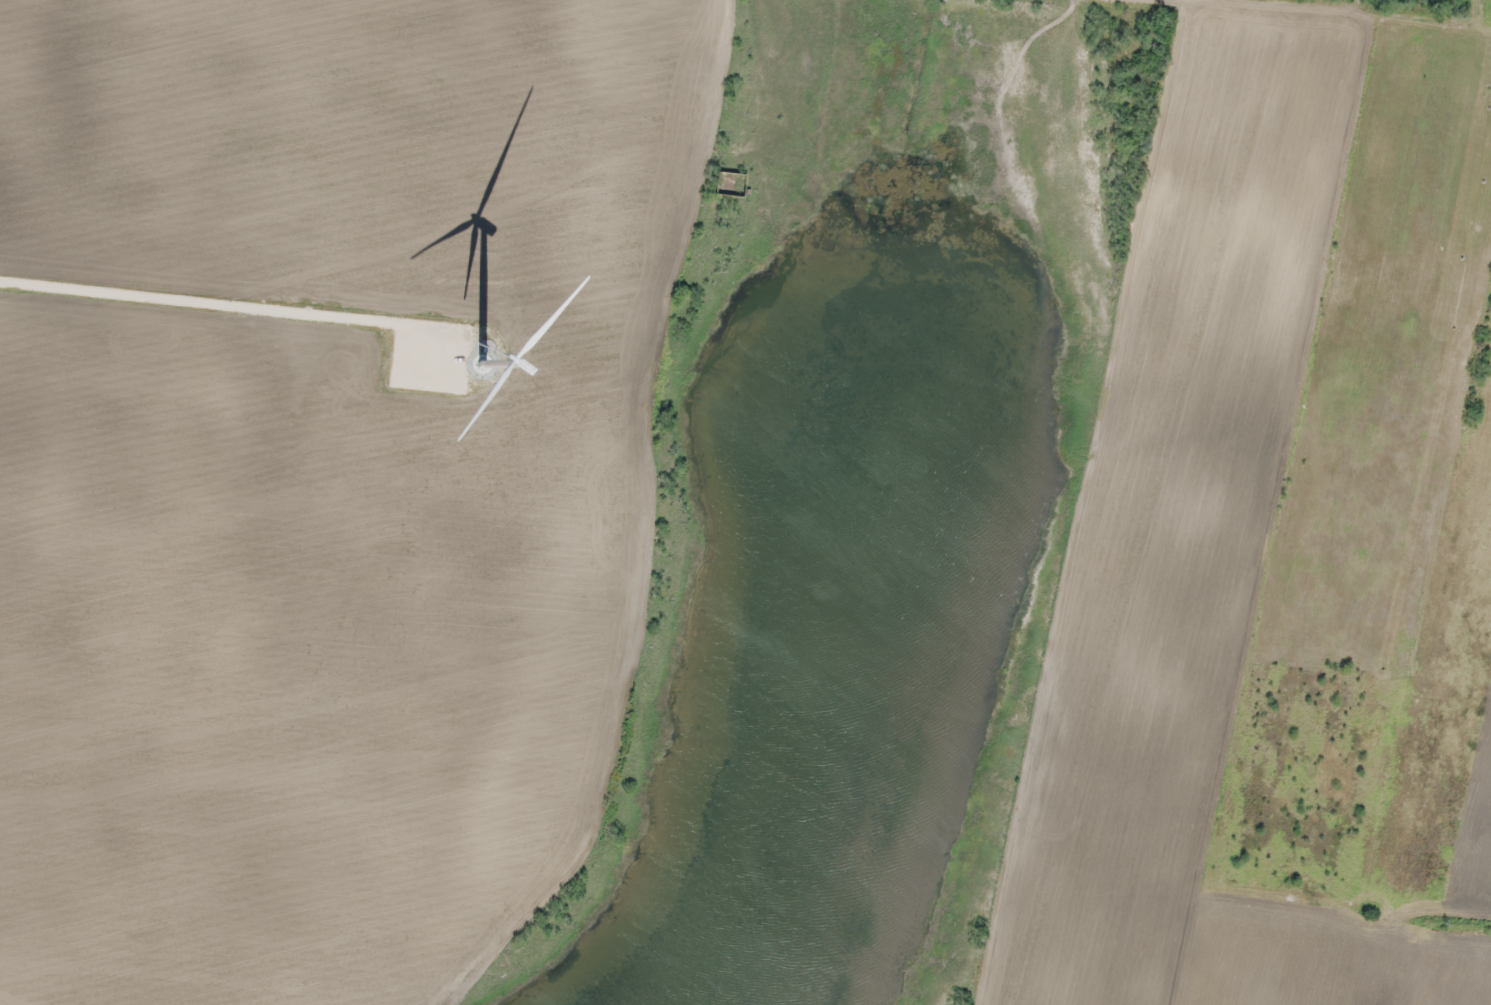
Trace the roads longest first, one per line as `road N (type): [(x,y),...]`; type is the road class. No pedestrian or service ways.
road 1 (residential): [(1239,0),(1490,28)]

